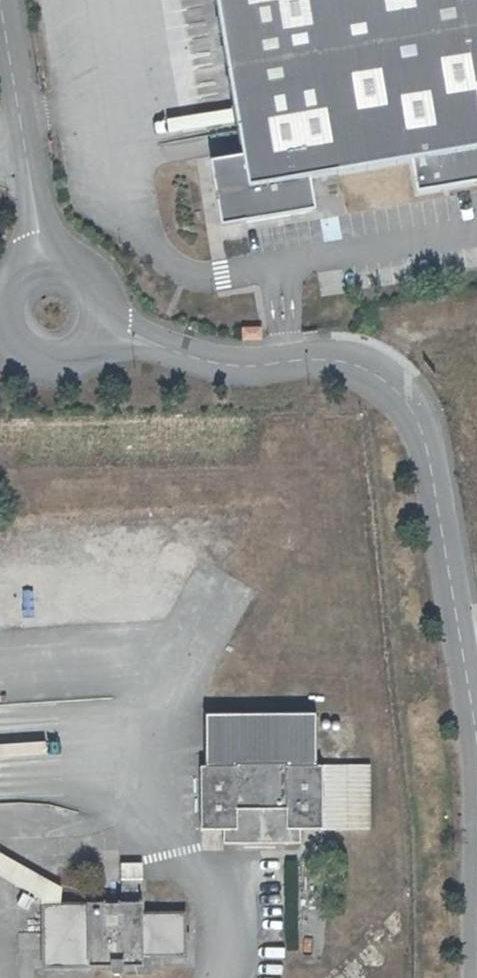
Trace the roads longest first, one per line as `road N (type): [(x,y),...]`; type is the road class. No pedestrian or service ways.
road 1 (unclassified): [(98,321),(220,364),(319,357),(362,367),(401,399),(425,438),(476,749)]
road 2 (unclassified): [(42,267),(0,4)]
road 3 (unclassified): [(42,267),(9,295),(8,325),(26,349),(70,354),(98,321)]

